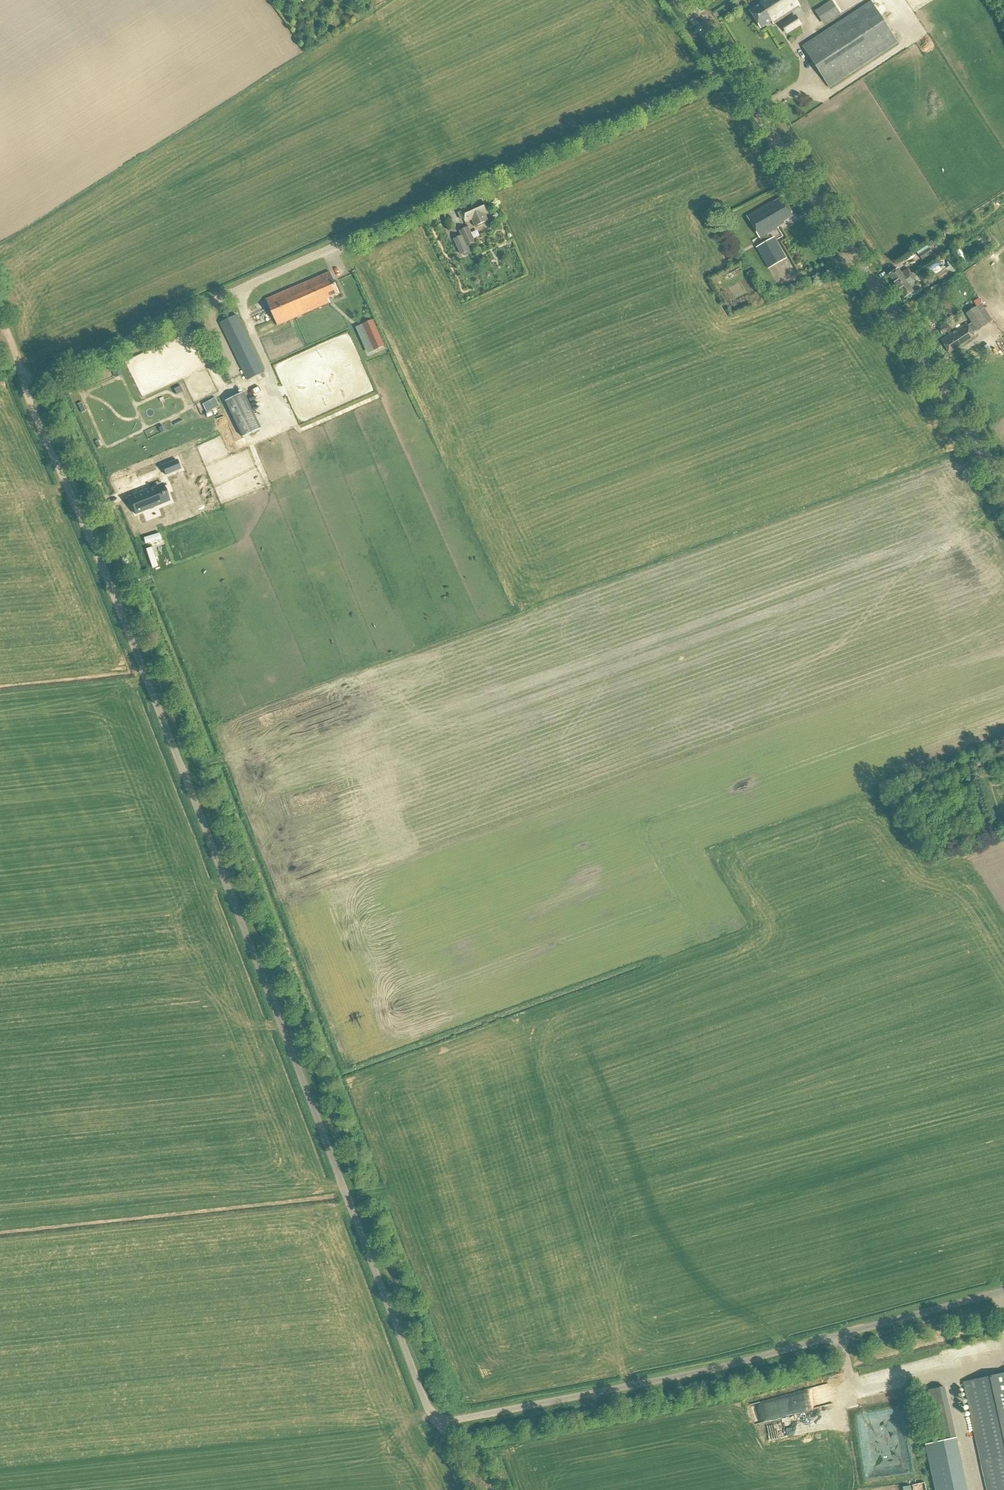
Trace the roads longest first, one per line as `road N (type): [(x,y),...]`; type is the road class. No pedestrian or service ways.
road 1 (unclassified): [(1003,1292),(736,1363),(457,1420),(434,1414),(147,678),(33,410),(32,391),(51,374),(729,70)]
road 2 (tertiary): [(1003,483),(729,70)]

